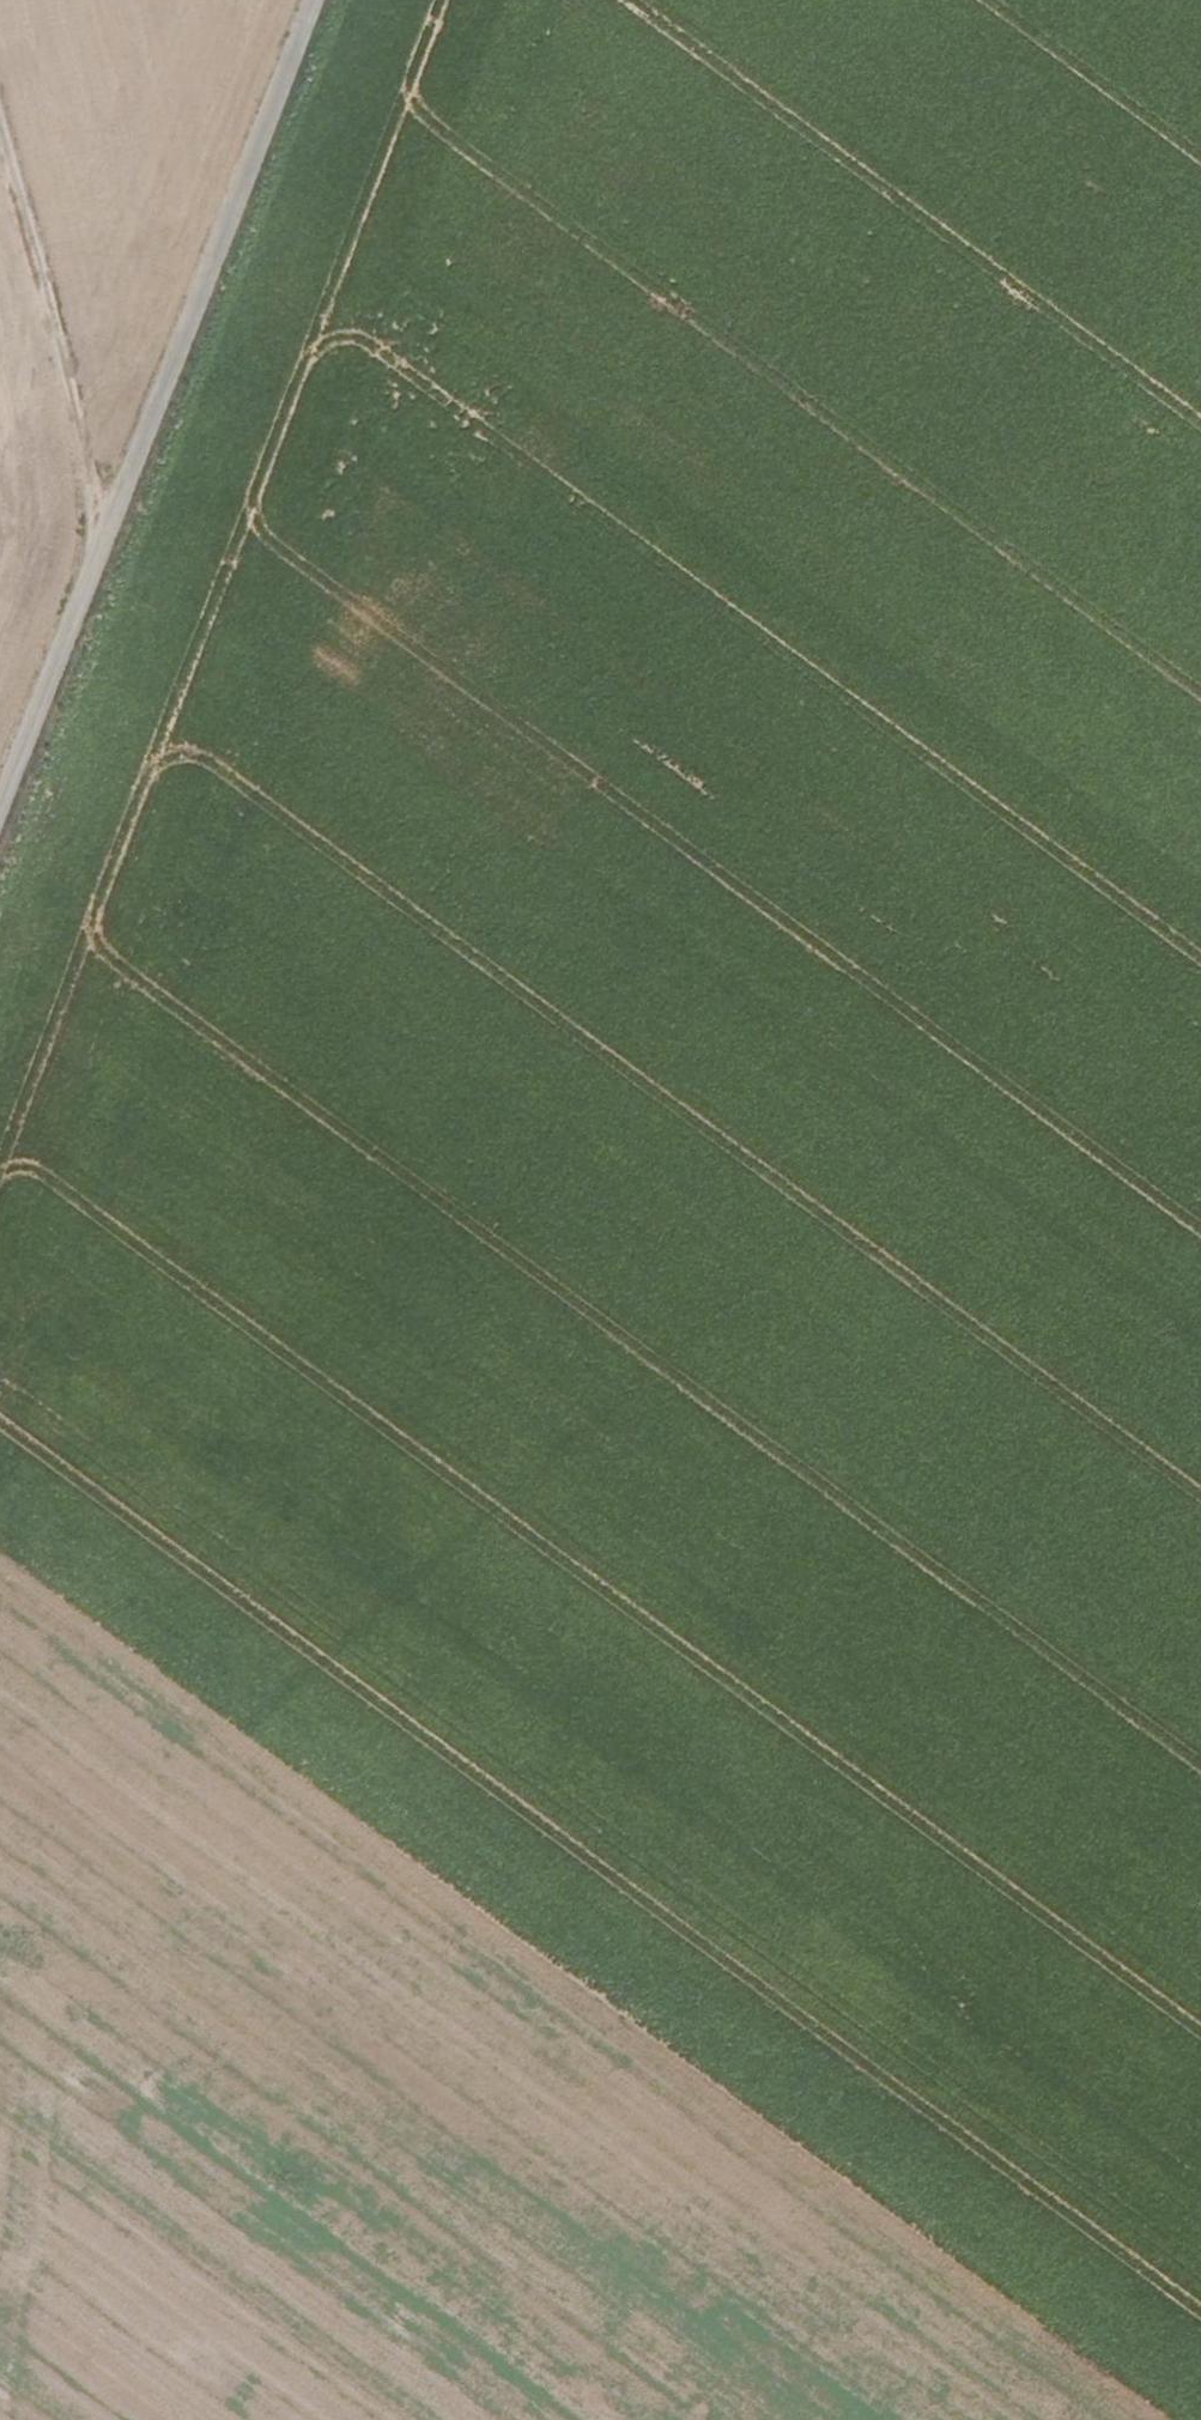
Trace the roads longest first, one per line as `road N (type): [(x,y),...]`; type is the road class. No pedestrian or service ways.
road 1 (unclassified): [(318,0),(0,819)]
road 2 (track): [(0,64),(74,350),(104,544)]

